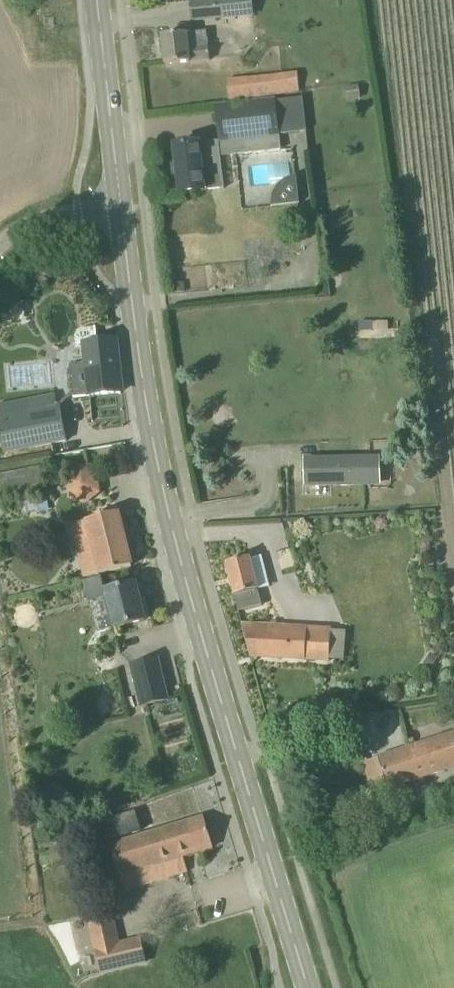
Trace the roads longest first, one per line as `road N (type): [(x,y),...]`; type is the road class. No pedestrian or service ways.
road 1 (secondary): [(312,987),(179,559),(144,402),(119,203)]
road 2 (secondary): [(119,203),(96,0)]
road 3 (unclassified): [(0,249),(22,224),(119,203)]

